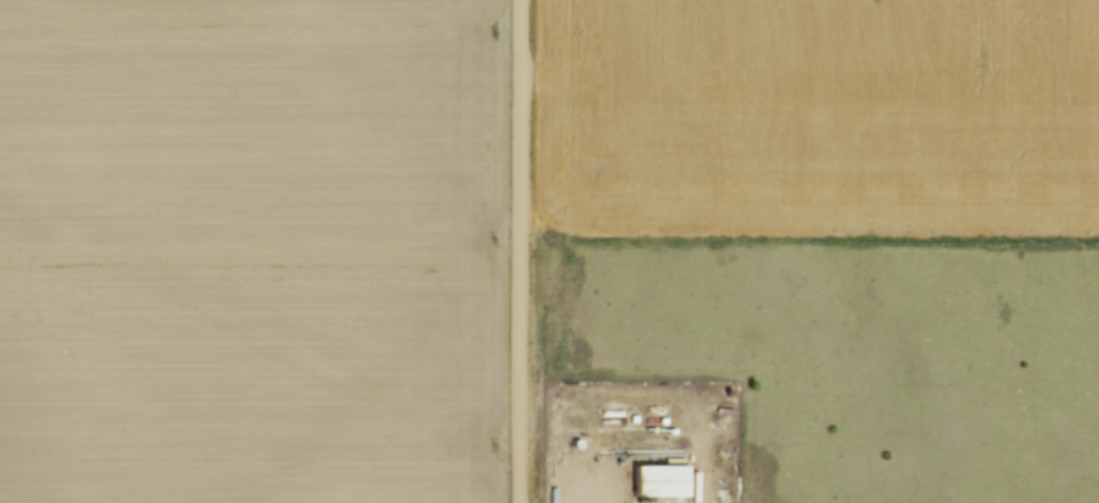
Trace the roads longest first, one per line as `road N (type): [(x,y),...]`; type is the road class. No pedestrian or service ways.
road 1 (residential): [(524,502),(524,0)]

